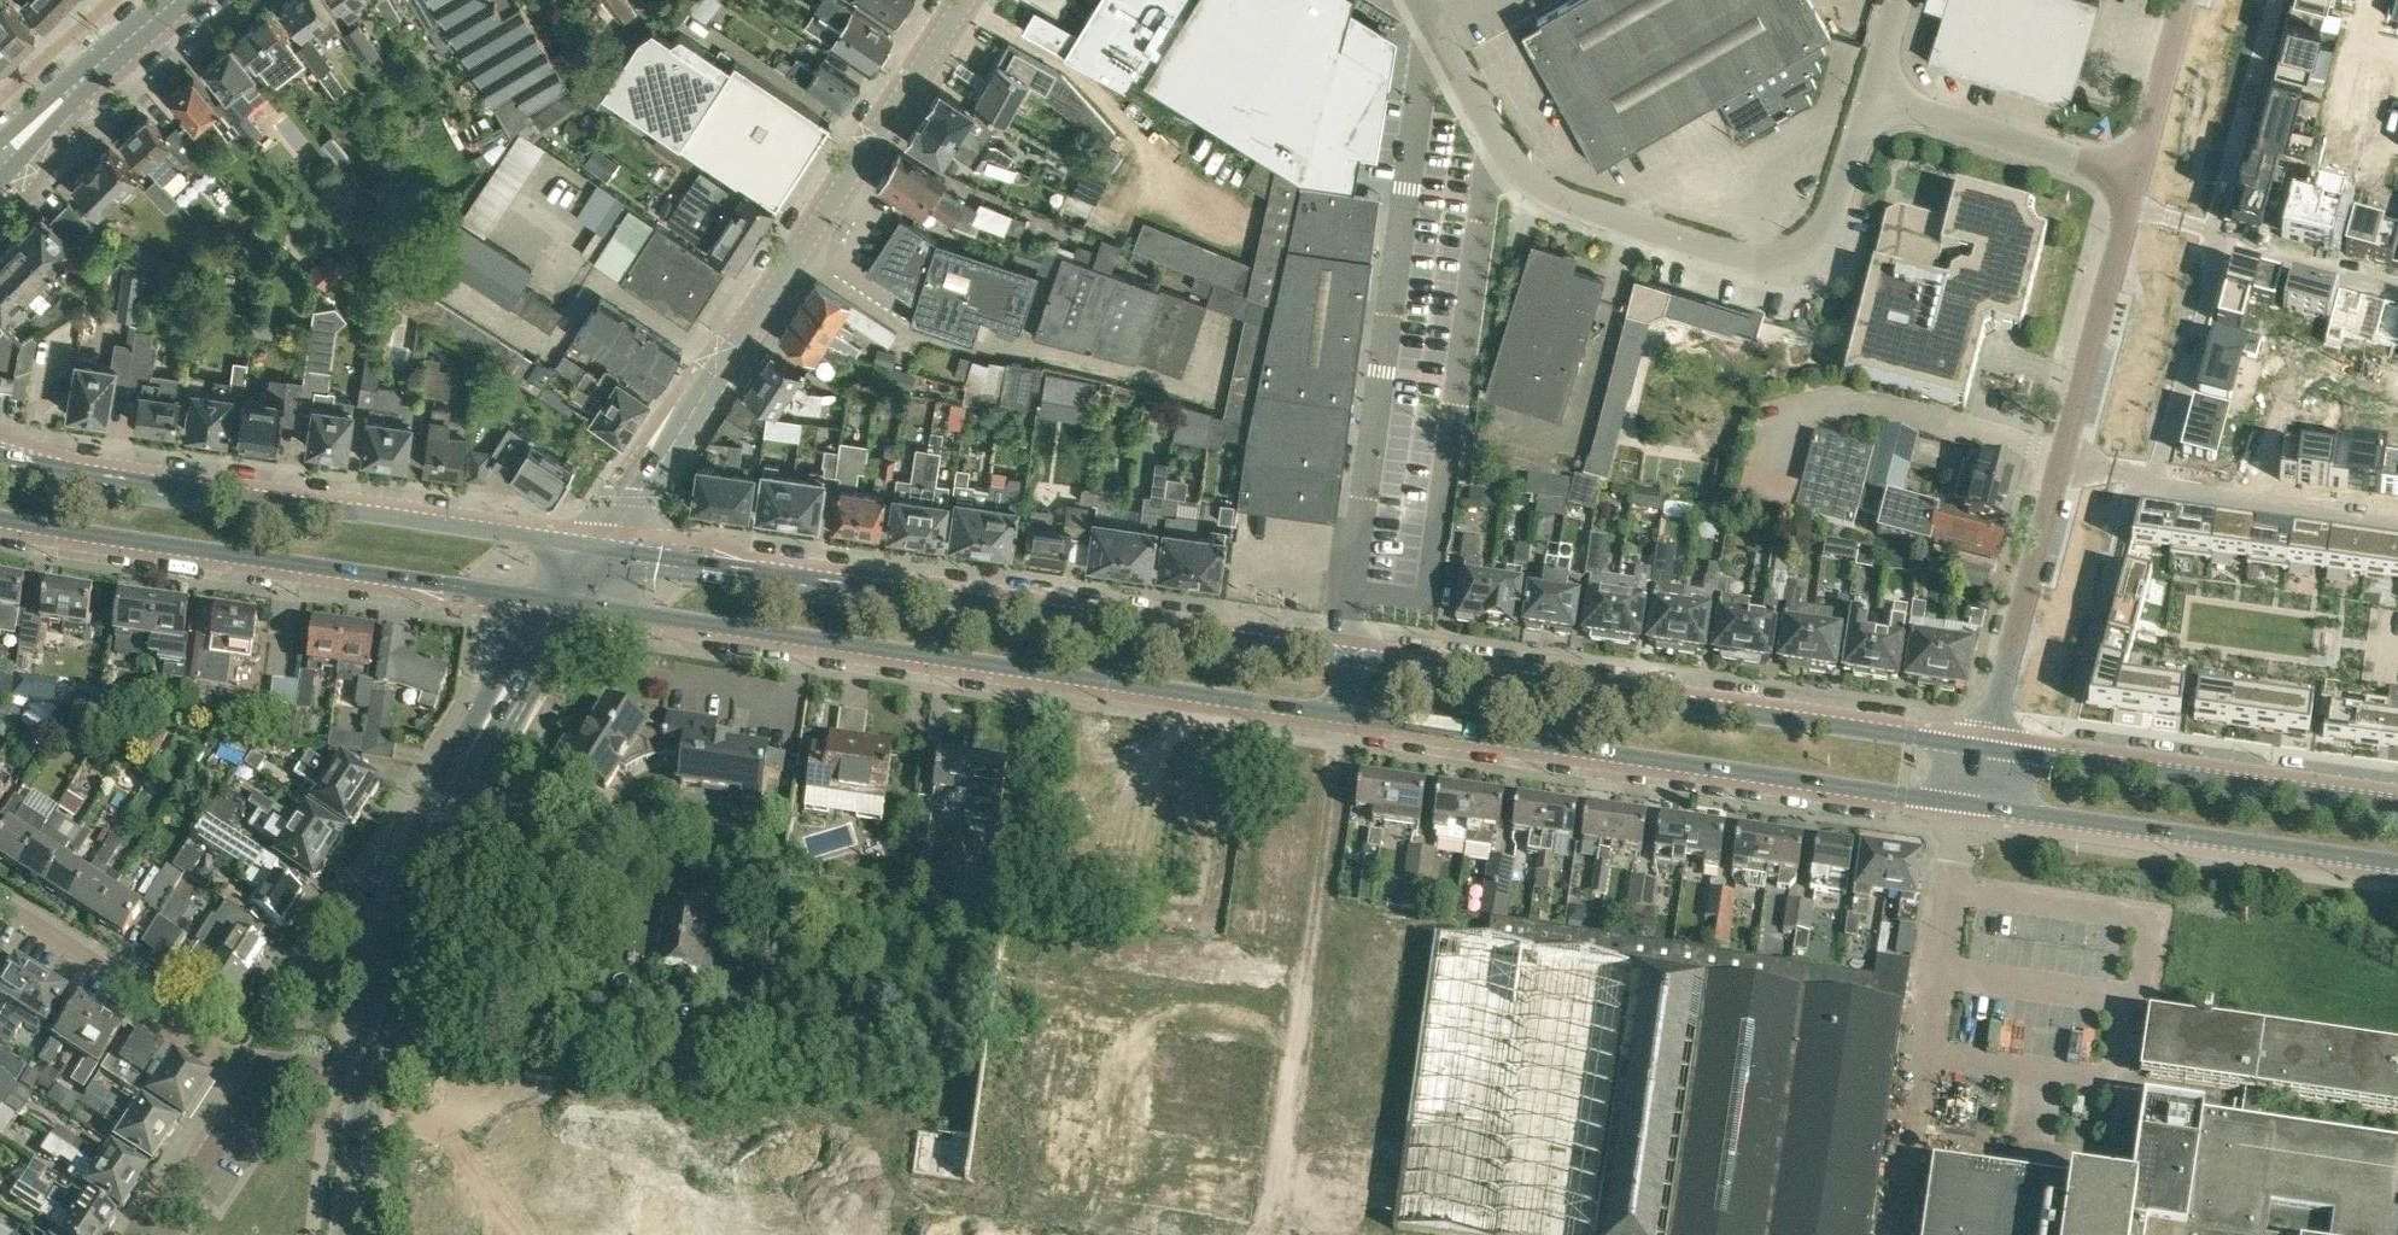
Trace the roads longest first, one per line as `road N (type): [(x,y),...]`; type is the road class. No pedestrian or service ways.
road 1 (primary): [(563,603),(1963,810),(2397,866)]
road 2 (primary): [(1350,658),(595,551)]
road 3 (unclassified): [(595,551),(964,0)]
road 4 (primary): [(1974,746),(1350,658)]
road 5 (unclassified): [(1443,42),(1511,163),(1547,196),(1745,257),(1805,252),(1824,227),(1873,93)]
road 6 (unclassified): [(1350,658),(1426,59),(1443,42)]
road 7 (primary): [(595,551),(0,460)]
road 8 (primary): [(0,517),(563,603)]
road 9 (tertiary): [(371,1074),(389,972),(426,855),(563,603)]
road 10 (primary): [(2397,806),(1974,746)]
road 11 (residential): [(258,1076),(0,899)]
road 12 (unclassified): [(1974,746),(2056,461)]
road 13 (unclassified): [(2056,461),(2134,179)]
road 14 (unclassified): [(2134,179),(1873,93)]
road 15 (residential): [(2140,479),(2397,519)]
road 16 (residential): [(2140,479),(2201,234)]
road 17 (residential): [(2201,234),(2256,0)]
road 18 (tertiary): [(0,163),(176,0)]
road 19 (residential): [(134,1234),(161,1193),(190,1180),(258,1076)]
road 20 (residential): [(2397,289),(2201,234)]
road 21 (unclassified): [(2134,179),(2183,0)]
road 22 (tertiary): [(352,1234),(371,1074)]

